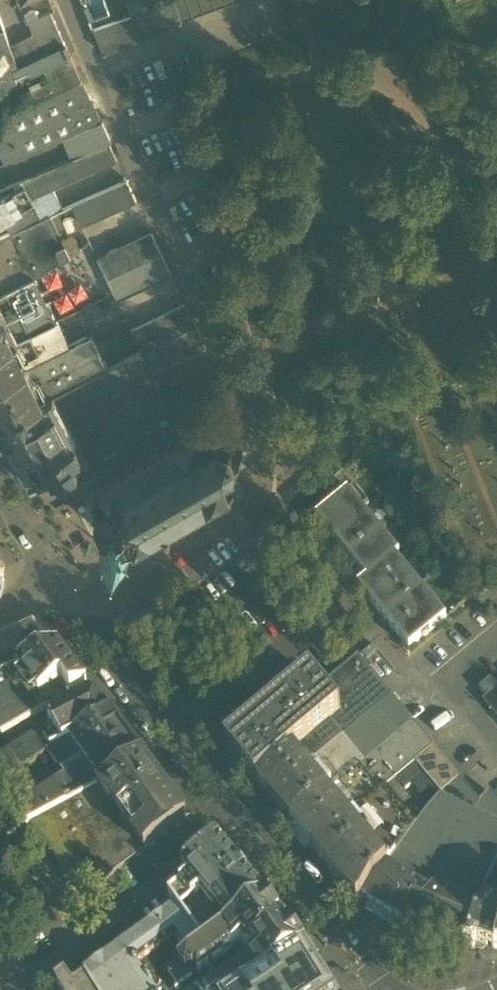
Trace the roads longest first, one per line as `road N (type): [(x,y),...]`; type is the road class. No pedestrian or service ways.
road 1 (residential): [(49,578),(134,693),(381,989)]

